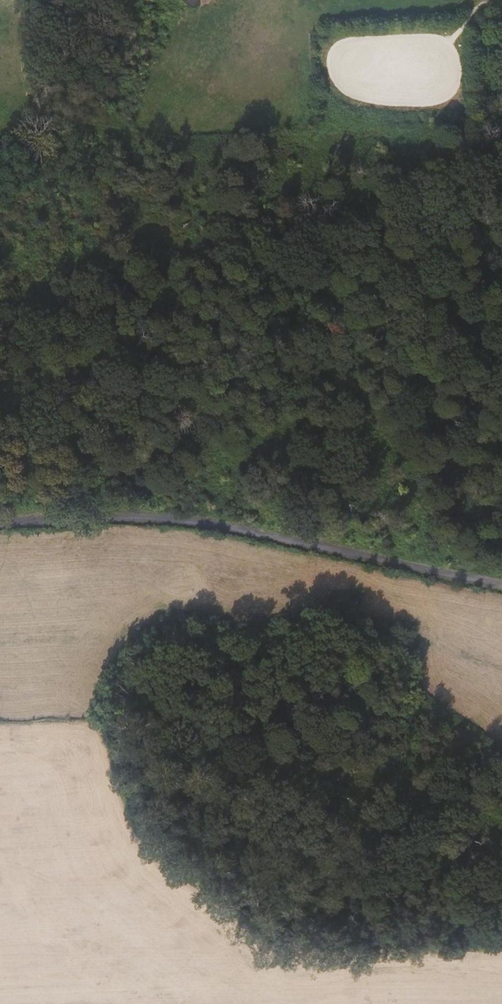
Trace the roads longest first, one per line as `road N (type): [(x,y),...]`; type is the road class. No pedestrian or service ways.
road 1 (track): [(501,584),(206,522),(139,515),(0,521)]

